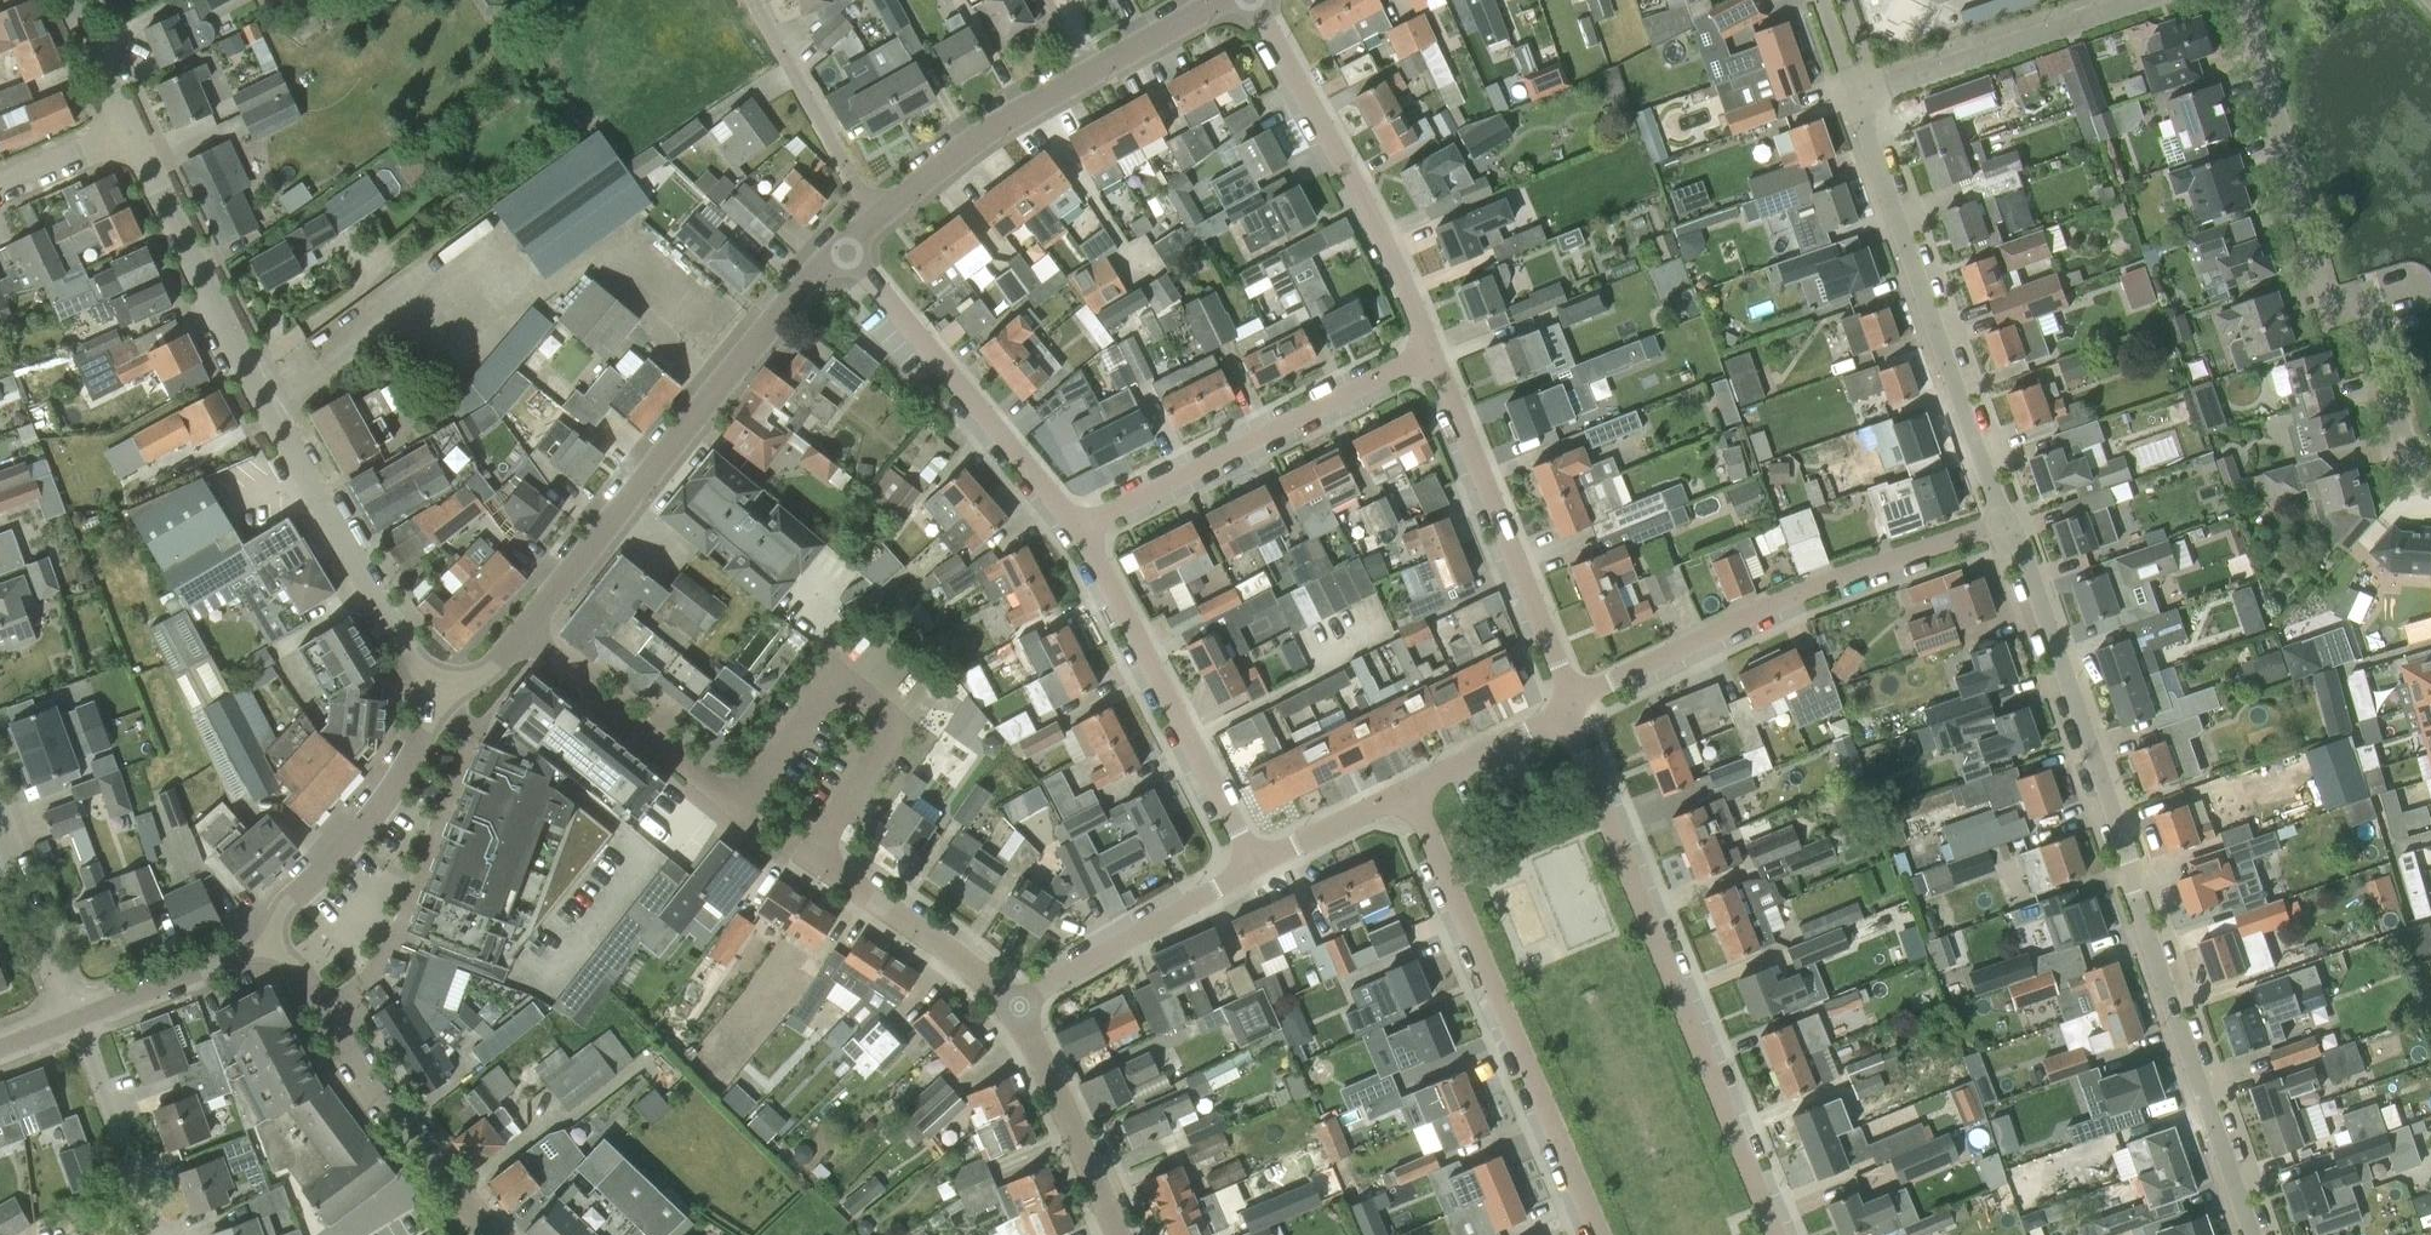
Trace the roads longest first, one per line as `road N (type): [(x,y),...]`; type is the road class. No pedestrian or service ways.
road 1 (residential): [(1015,1003),(833,870),(824,855),(826,834),(886,739),(876,701),(840,688),(821,695),(751,786),(732,794),(708,789),(513,639)]
road 2 (residential): [(2248,1234),(2022,545),(2004,523)]
road 3 (unclassified): [(442,702),(398,643),(227,337),(129,132)]
road 4 (residential): [(1777,1234),(1580,757),(1576,708)]
road 5 (residential): [(2246,0),(2316,270),(2366,319),(2412,471),(2430,466)]
road 6 (unclassified): [(513,639),(839,247)]
road 7 (residential): [(1597,1234),(1406,792)]
road 8 (residential): [(1576,708),(1799,590),(2004,523)]
road 9 (residential): [(2004,523),(1855,97)]
road 10 (unclassified): [(874,216),(958,150),(1227,0)]
road 11 (residential): [(1434,351),(1374,219),(1251,0)]
road 12 (residential): [(1081,527),(1434,351)]
road 13 (residential): [(1576,708),(1434,351)]
road 14 (residential): [(1257,867),(1081,527)]
road 15 (residential): [(1081,527),(839,247)]
road 16 (unclassified): [(488,1234),(299,967),(271,943)]
road 17 (unclassified): [(271,943),(282,909),(367,812),(442,702)]
road 18 (residential): [(1855,97),(2136,0)]
road 19 (residential): [(1015,1003),(1257,867)]
road 20 (residential): [(1118,1234),(1015,1003)]
road 21 (residential): [(874,216),(754,0)]
road 22 (residential): [(78,1019),(160,1224),(157,1234)]
road 23 (unclassified): [(78,1019),(271,943)]
road 24 (residential): [(69,1023),(0,830)]
road 25 (residential): [(1406,792),(1576,708)]
road 26 (residential): [(1257,867),(1406,792)]
road 27 (unclassified): [(129,132),(75,0)]
road 28 (residential): [(0,185),(129,132)]

